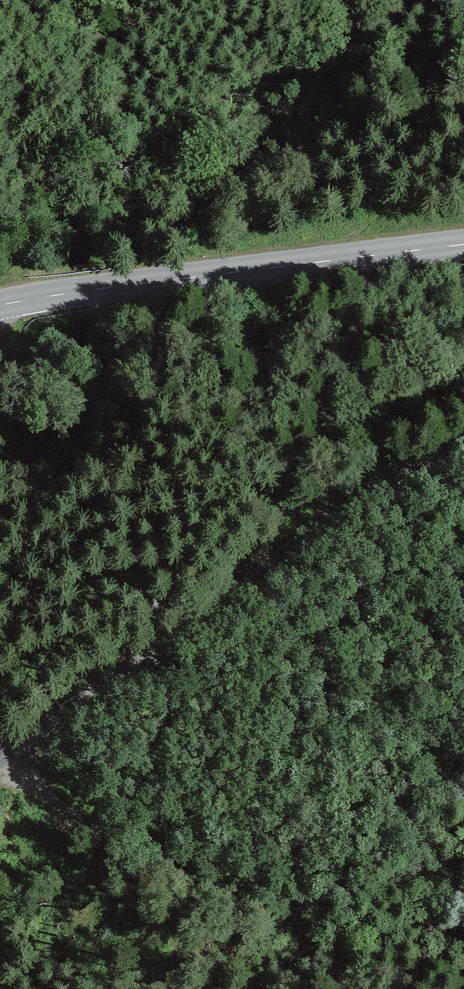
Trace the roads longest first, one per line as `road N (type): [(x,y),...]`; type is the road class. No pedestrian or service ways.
road 1 (unclassified): [(0,758),(294,541),(463,439)]
road 2 (tertiary): [(0,307),(463,245)]
road 3 (track): [(0,771),(99,836),(298,935)]

